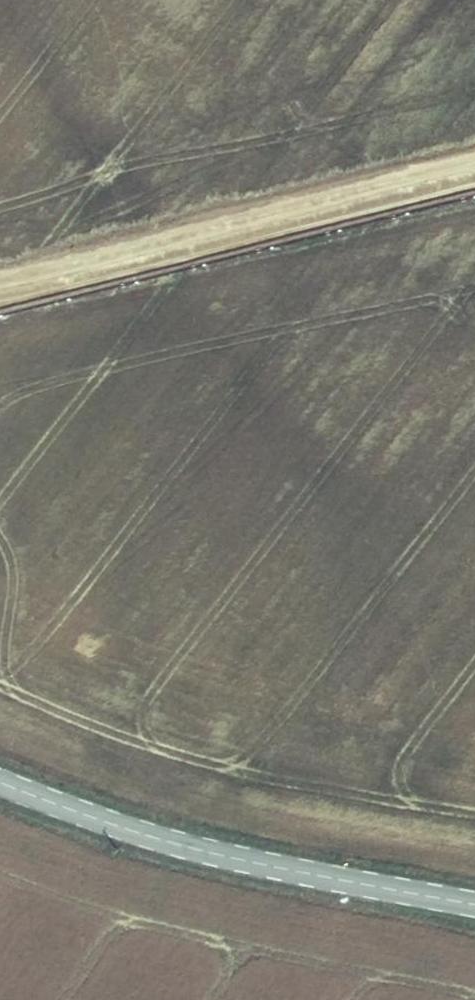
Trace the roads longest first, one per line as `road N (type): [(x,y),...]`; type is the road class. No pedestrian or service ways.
road 1 (tertiary): [(474,903),(248,861),(121,827),(0,781)]

